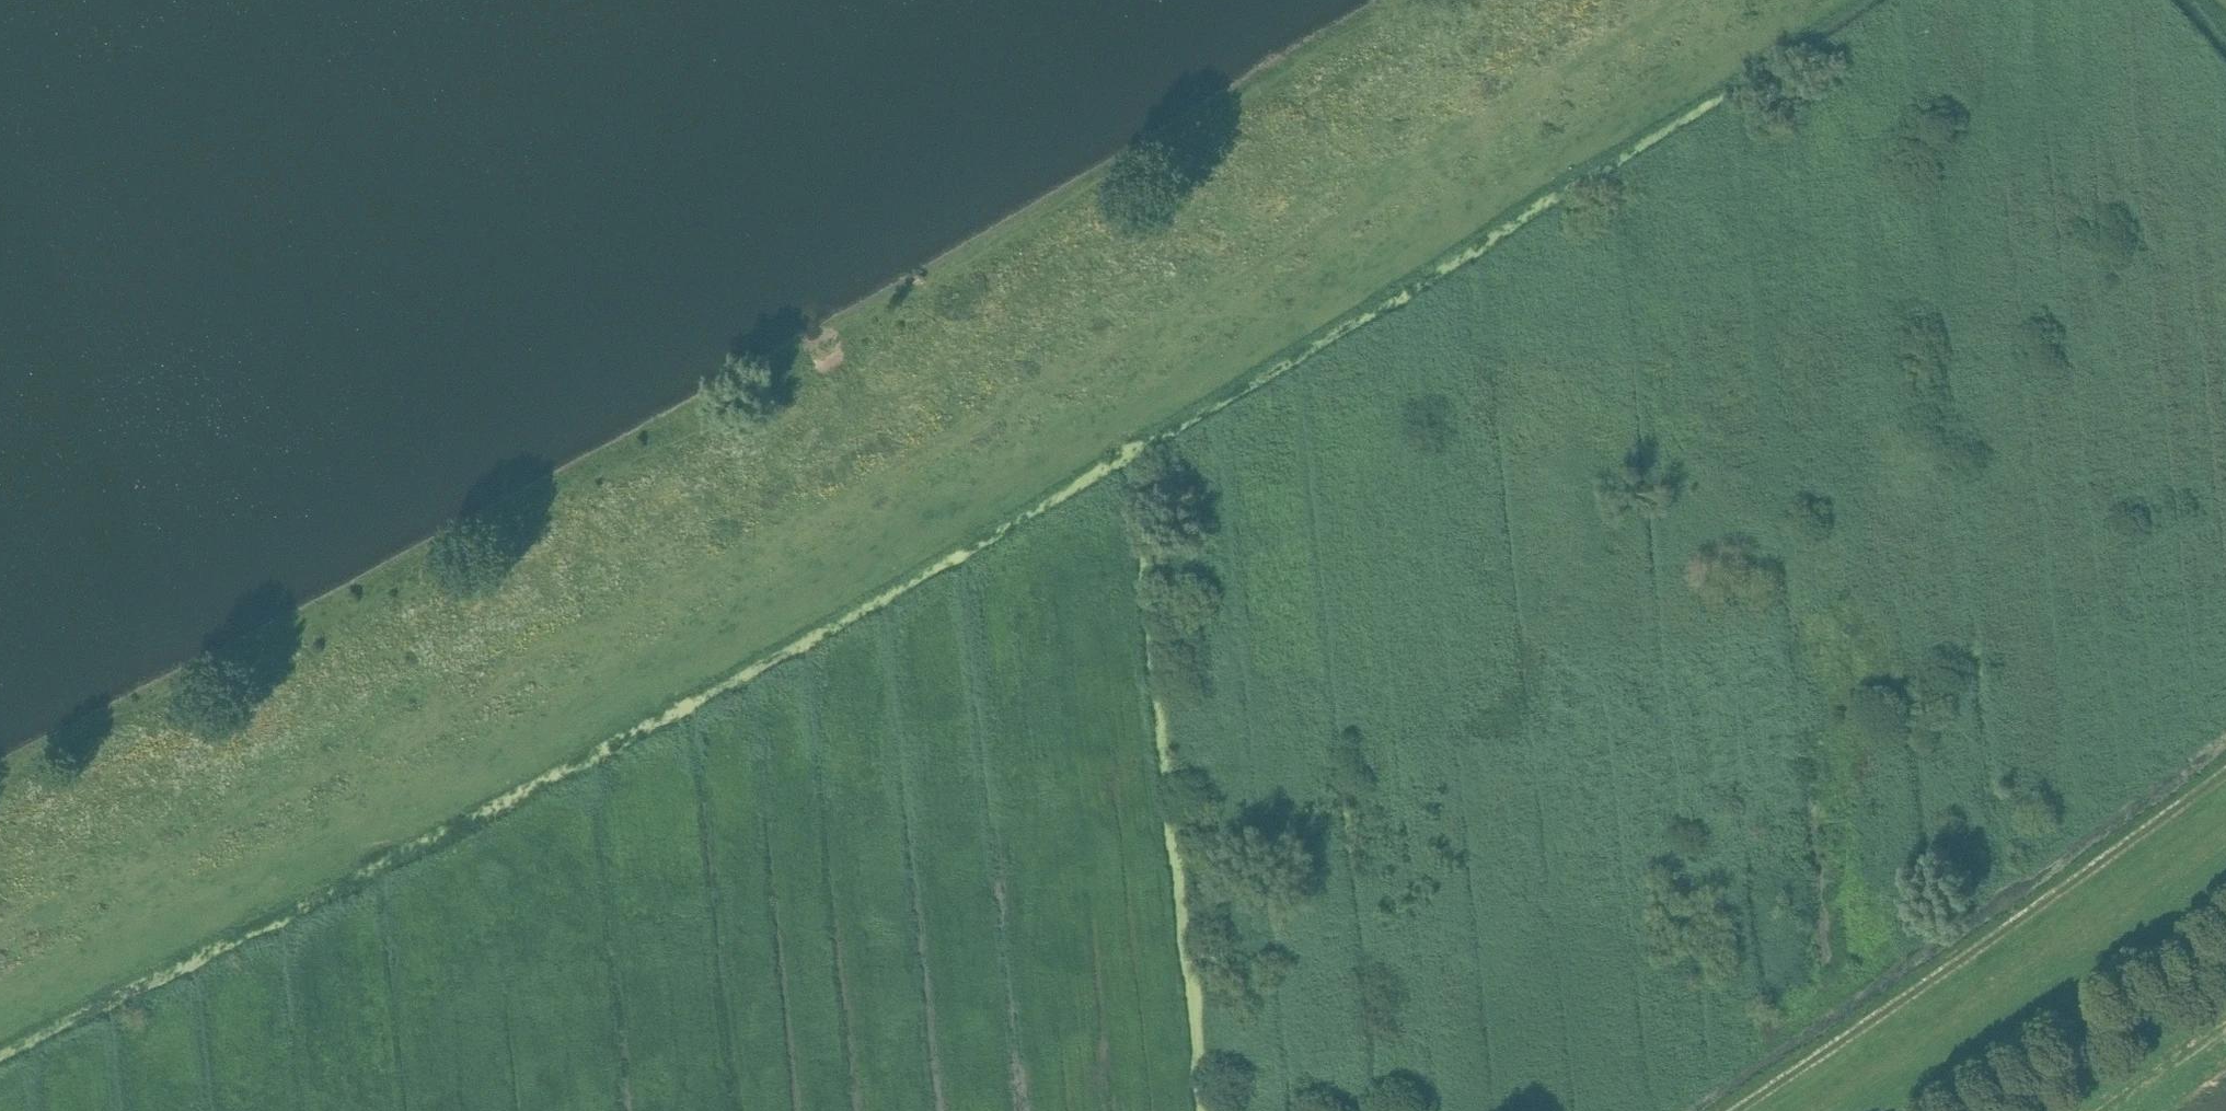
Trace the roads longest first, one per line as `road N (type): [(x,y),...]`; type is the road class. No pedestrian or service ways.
road 1 (tertiary): [(1981,1110),(2225,940)]

